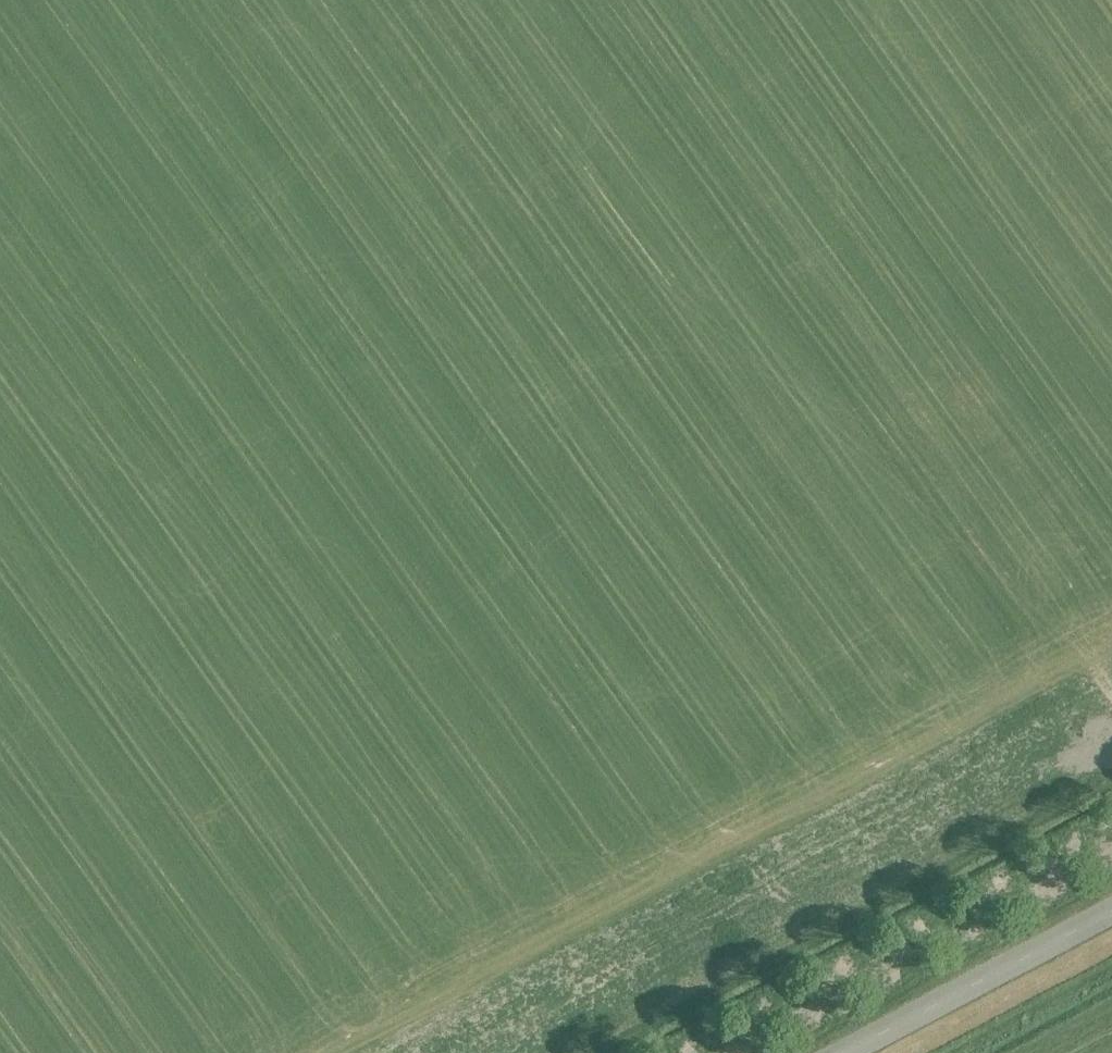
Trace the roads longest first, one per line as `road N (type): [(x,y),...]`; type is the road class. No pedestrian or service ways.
road 1 (unclassified): [(842,1052),(1111,911)]

